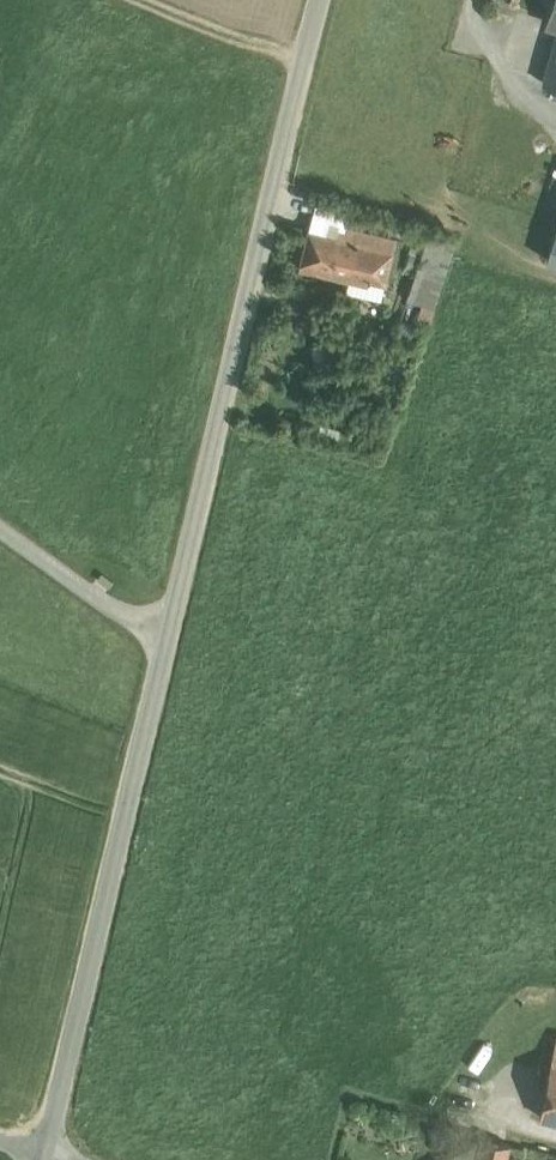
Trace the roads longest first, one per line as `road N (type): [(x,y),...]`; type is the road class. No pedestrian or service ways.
road 1 (unclassified): [(43,1153),(321,0)]
road 2 (track): [(0,526),(165,645)]

